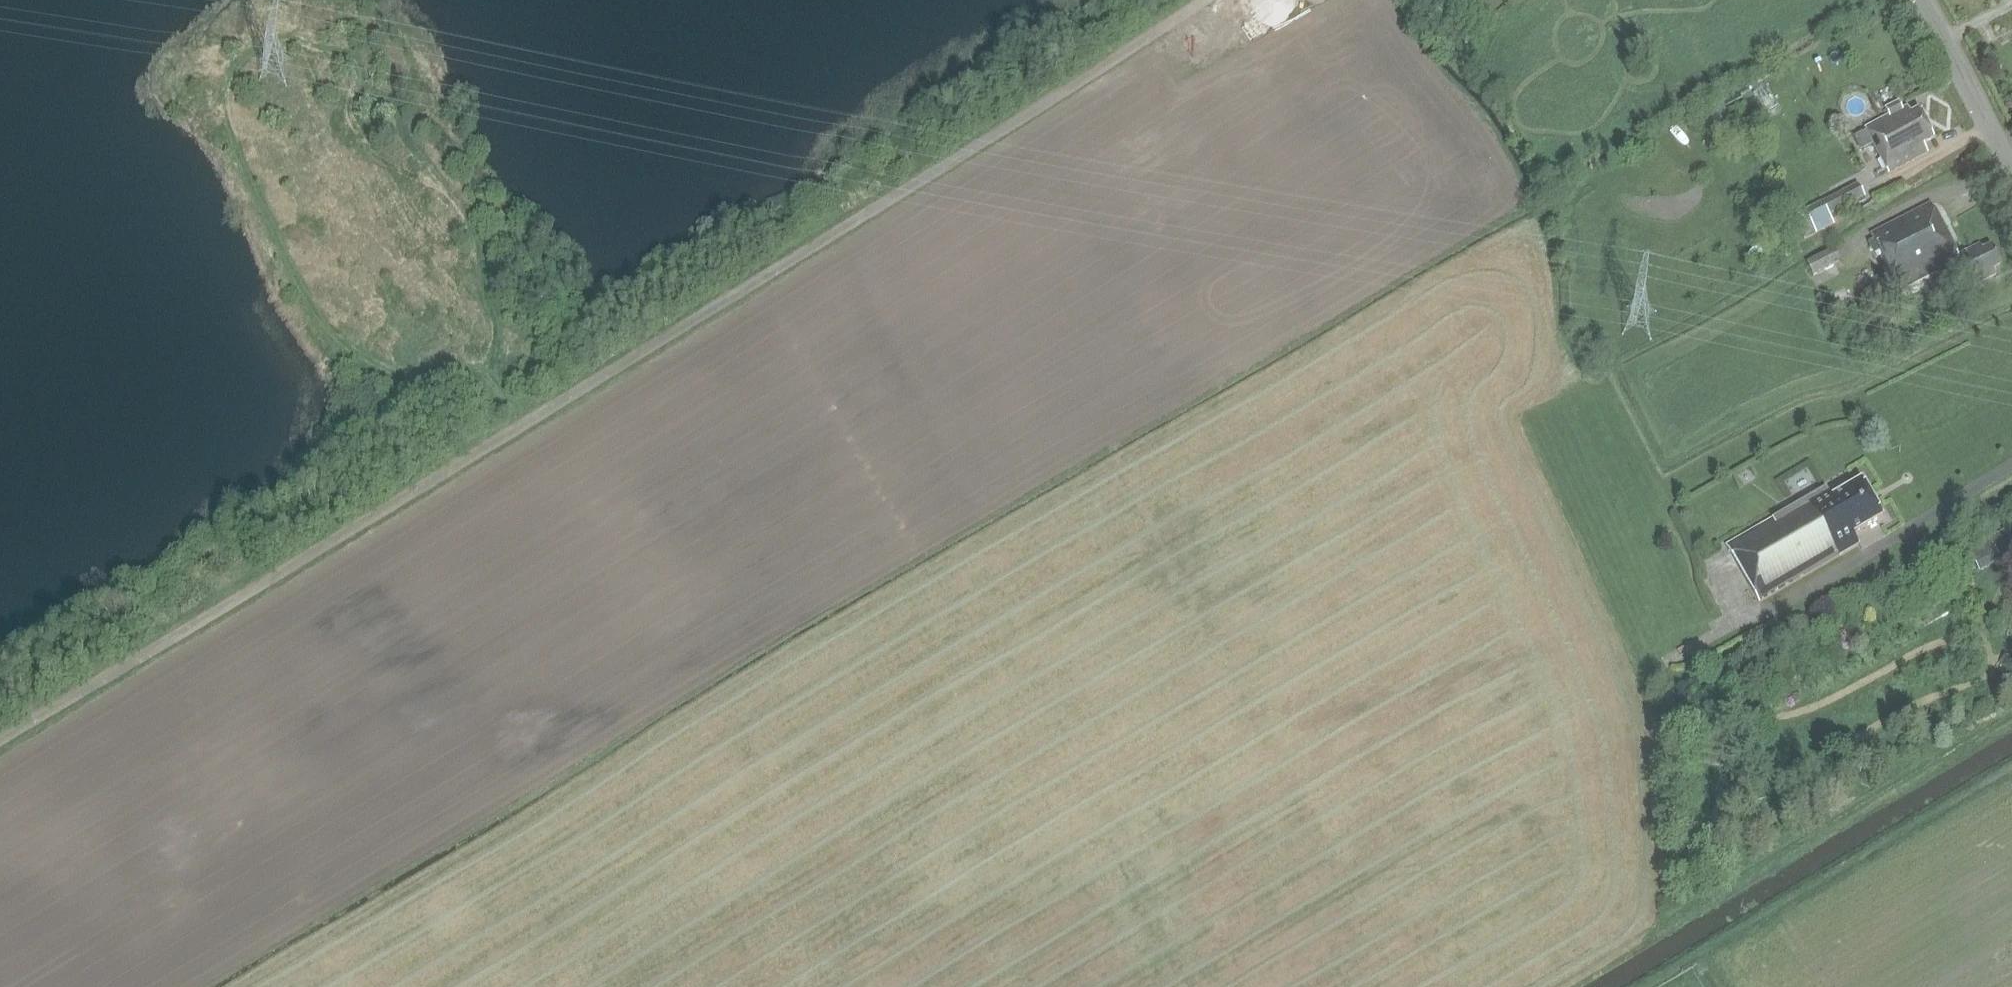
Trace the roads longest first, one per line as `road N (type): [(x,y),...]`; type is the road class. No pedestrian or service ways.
road 1 (track): [(1197,0),(0,735)]
road 2 (track): [(525,413),(484,367),(448,364),(412,374),(352,346),(309,310),(223,123),(216,84),(240,57),(266,35),(352,57),(366,90),(405,125),(411,151),(460,216),(483,261),(501,333)]
road 3 (tertiary): [(2011,177),(1922,0)]

